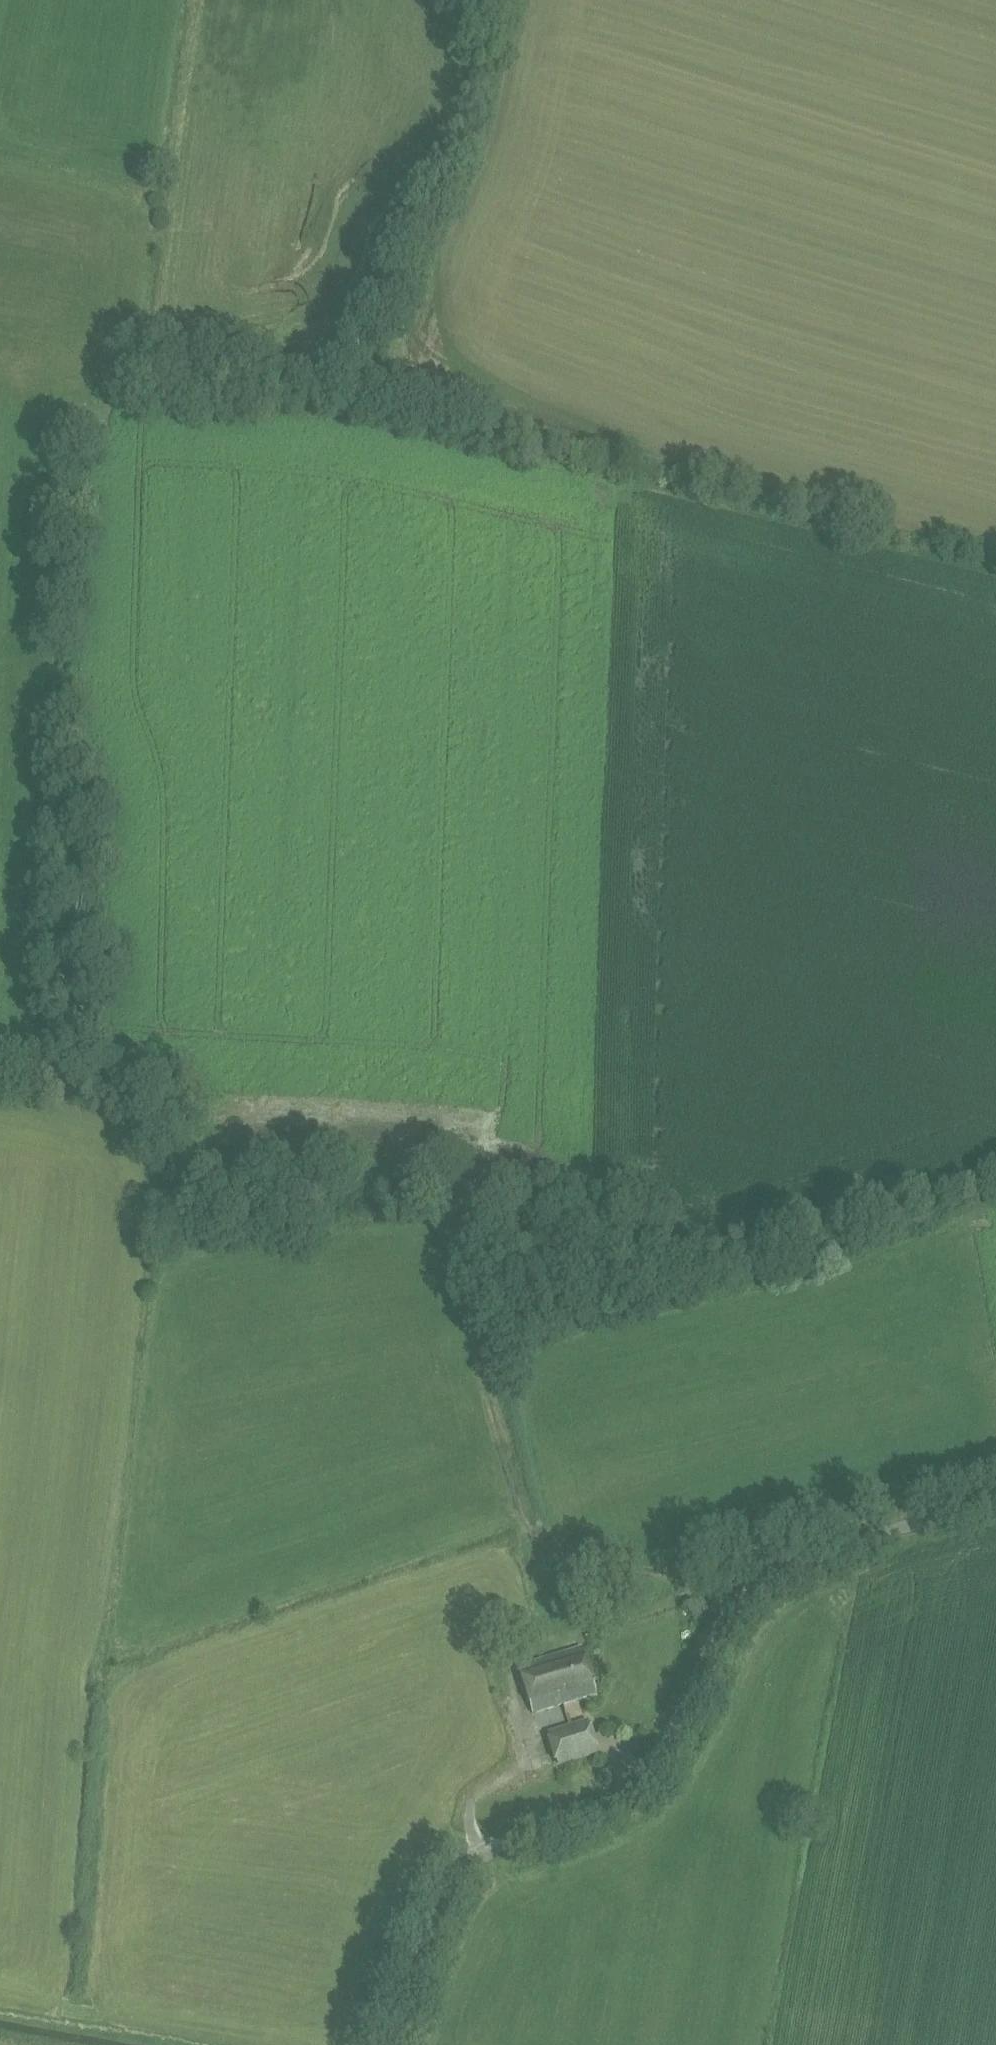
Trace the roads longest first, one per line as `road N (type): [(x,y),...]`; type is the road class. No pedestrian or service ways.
road 1 (unclassified): [(395,2044),(433,1905),(462,1869),(598,1809),(631,1787),(751,1572),(786,1549),(995,1494)]

